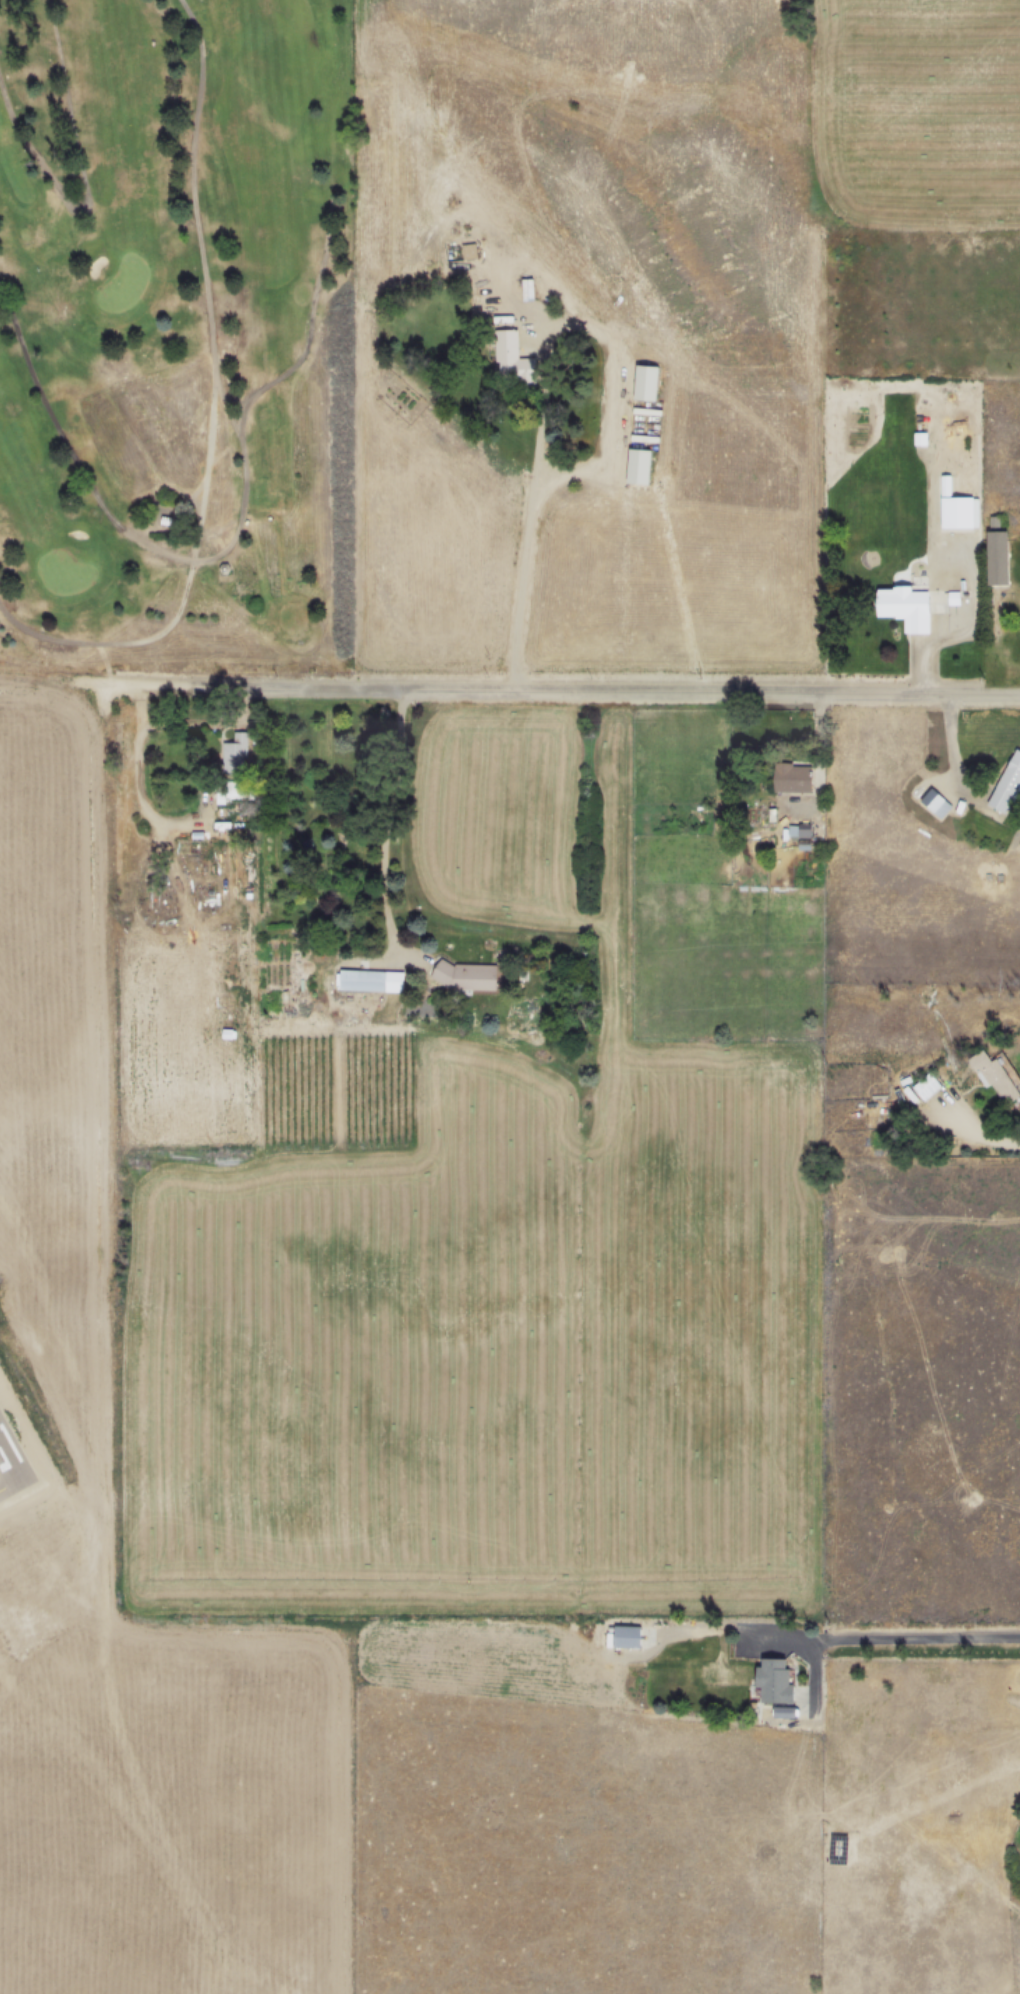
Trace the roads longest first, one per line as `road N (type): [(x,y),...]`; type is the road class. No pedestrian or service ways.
road 1 (residential): [(1019,696),(27,688)]
road 2 (residential): [(758,1644),(1019,1643)]

